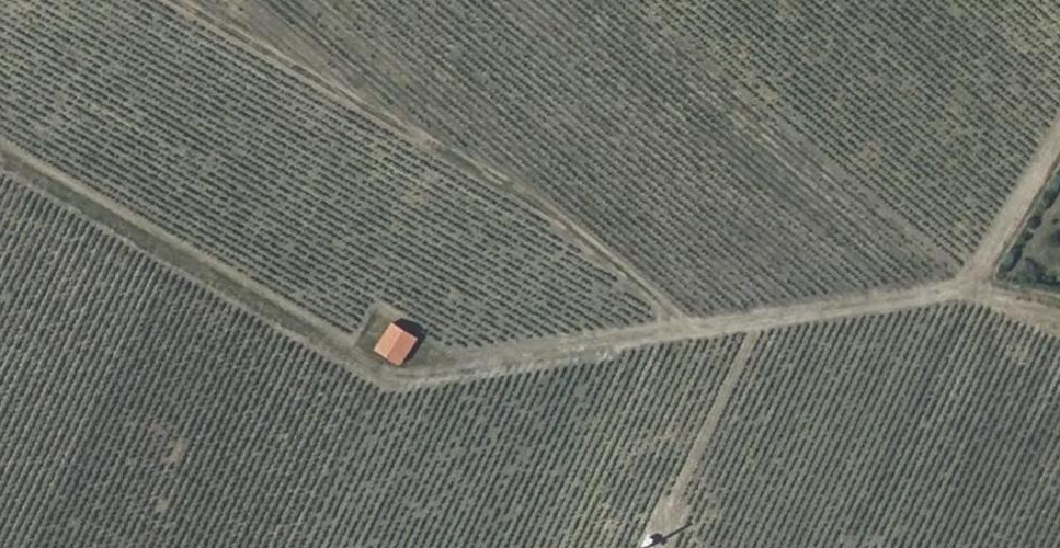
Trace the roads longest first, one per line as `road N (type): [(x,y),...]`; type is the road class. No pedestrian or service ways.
road 1 (track): [(294,547),(379,373),(688,343),(957,294),(1059,309)]
road 2 (track): [(688,343),(550,218),(151,0)]

